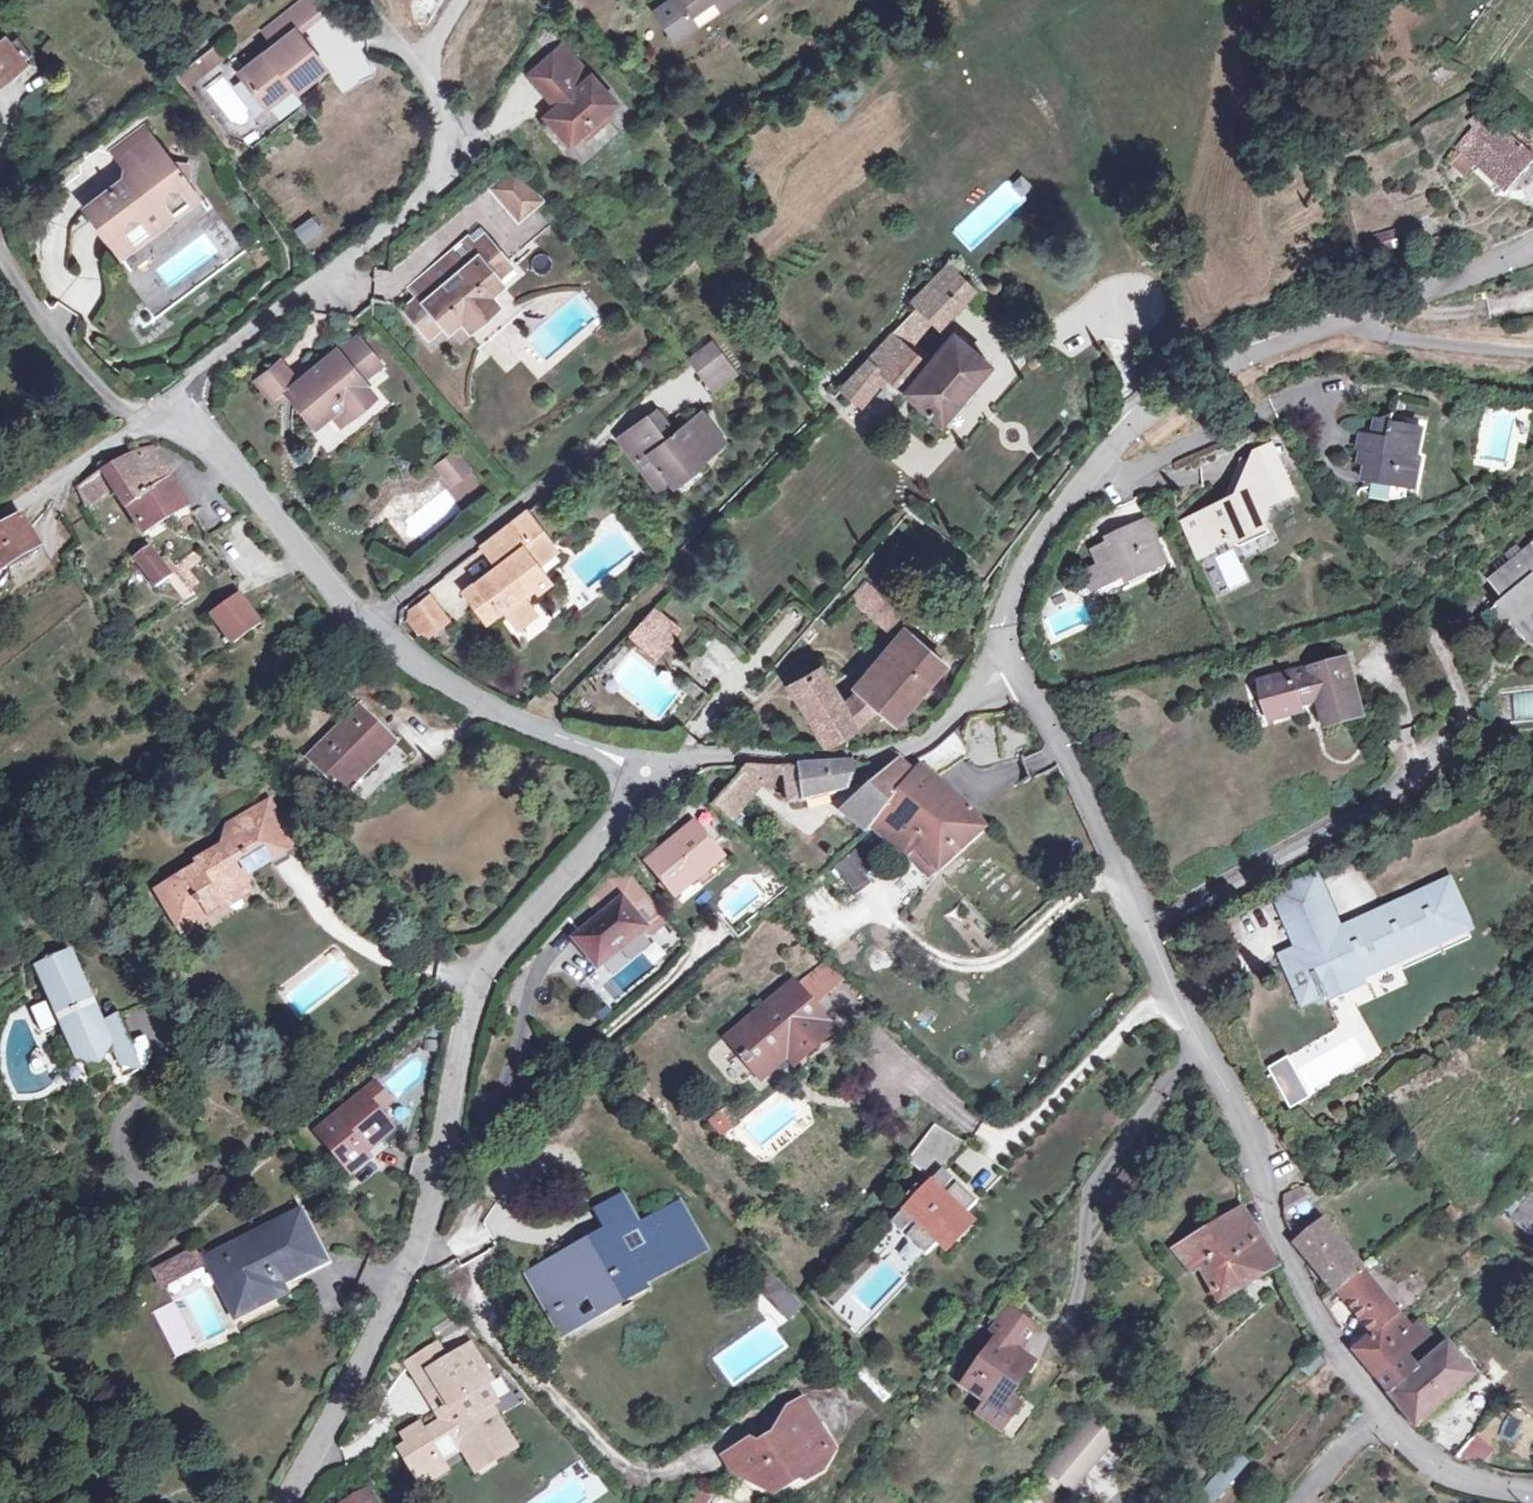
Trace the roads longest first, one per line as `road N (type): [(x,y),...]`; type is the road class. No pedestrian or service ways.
road 1 (residential): [(1532,1491),(1445,1470),(1324,1335),(1280,1247),(1240,1114),(1017,662)]
road 2 (residential): [(283,1502),(402,1285),(479,985),(516,932),(671,762)]
road 3 (unclassified): [(1017,662),(1007,616),(1027,559),(1147,412),(1249,356),(1532,250)]
road 4 (residential): [(671,762),(513,723),(398,661),(164,405)]
road 5 (residential): [(164,405),(435,184),(444,166),(443,122),(418,63),(362,0)]
road 6 (residential): [(1017,662),(921,743),(897,753),(671,762)]
road 7 (residential): [(164,405),(0,506)]

